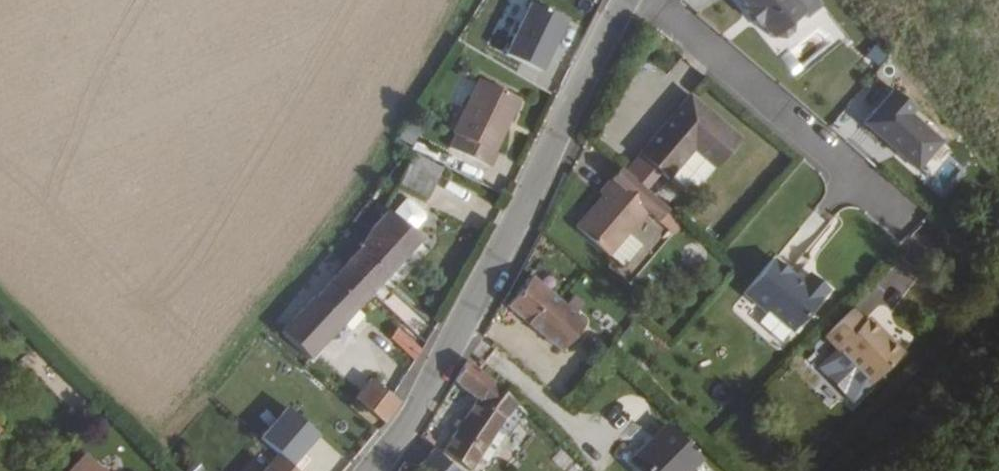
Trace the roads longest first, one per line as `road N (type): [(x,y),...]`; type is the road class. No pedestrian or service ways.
road 1 (tertiary): [(625,0),(489,277),(376,470)]
road 2 (residential): [(906,222),(645,0)]

